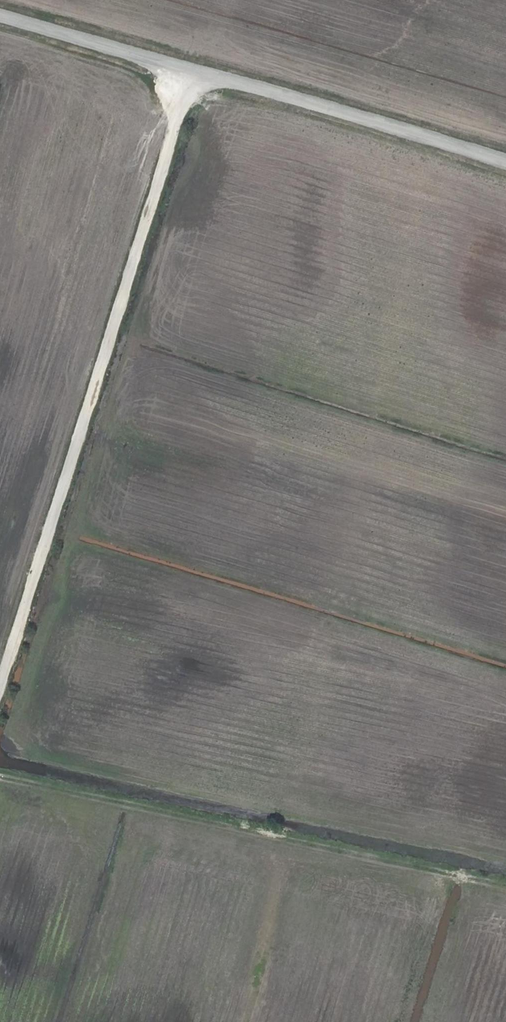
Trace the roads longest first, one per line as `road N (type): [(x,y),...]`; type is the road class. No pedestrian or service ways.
road 1 (track): [(0,681),(192,71)]
road 2 (track): [(505,163),(0,14)]
road 3 (track): [(0,777),(505,884)]

